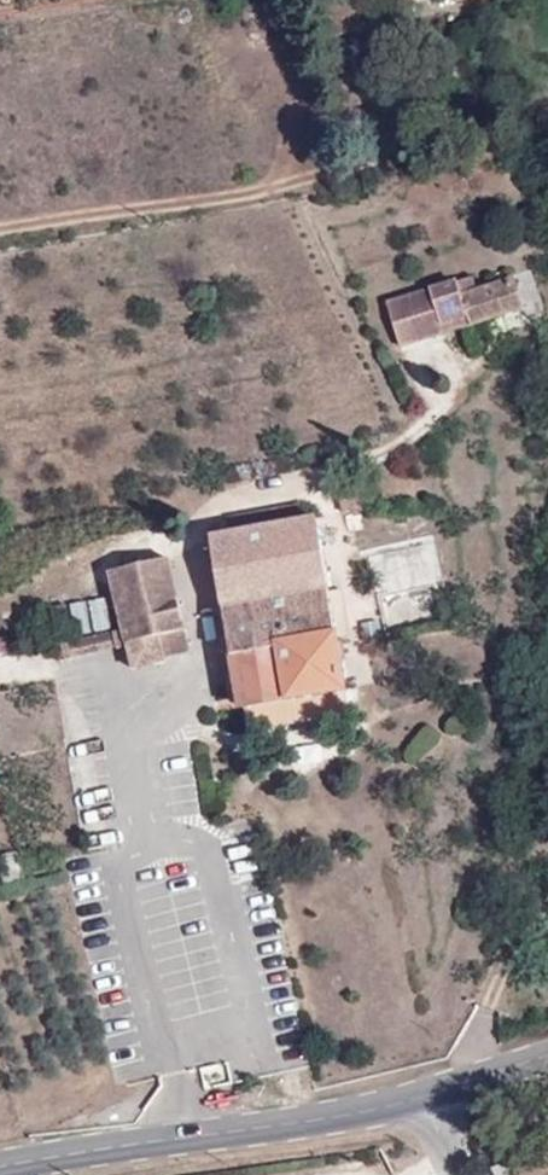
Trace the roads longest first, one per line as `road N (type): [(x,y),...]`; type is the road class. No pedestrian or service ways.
road 1 (tertiary): [(0,1169),(414,1092),(547,1046)]

